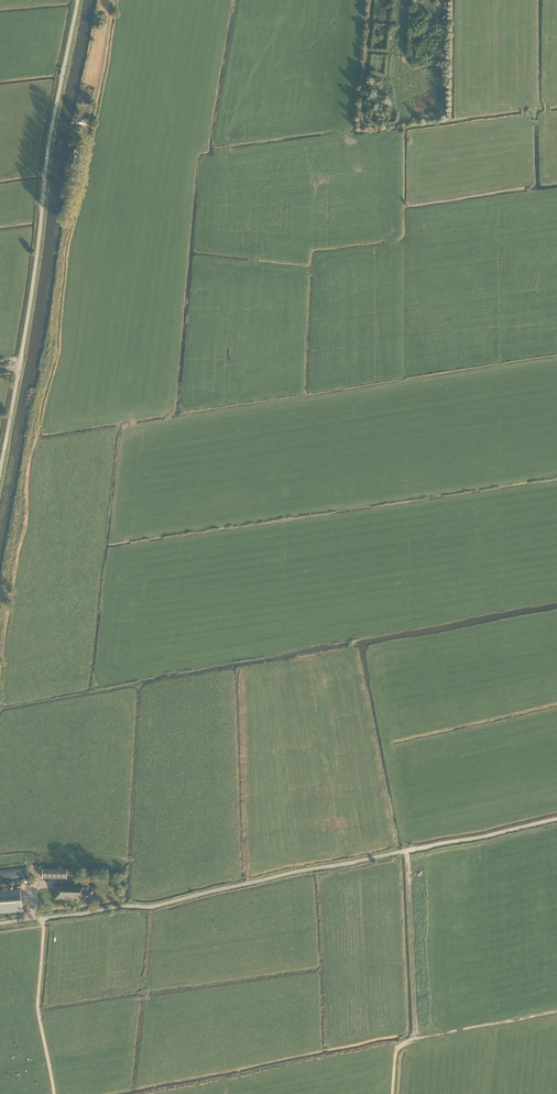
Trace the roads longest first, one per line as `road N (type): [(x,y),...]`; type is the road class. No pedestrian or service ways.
road 1 (unclassified): [(0,925),(167,905),(556,818)]
road 2 (unclassified): [(0,468),(77,0)]
road 3 (track): [(0,629),(82,167)]
road 4 (track): [(42,918),(38,1007),(55,1093)]

